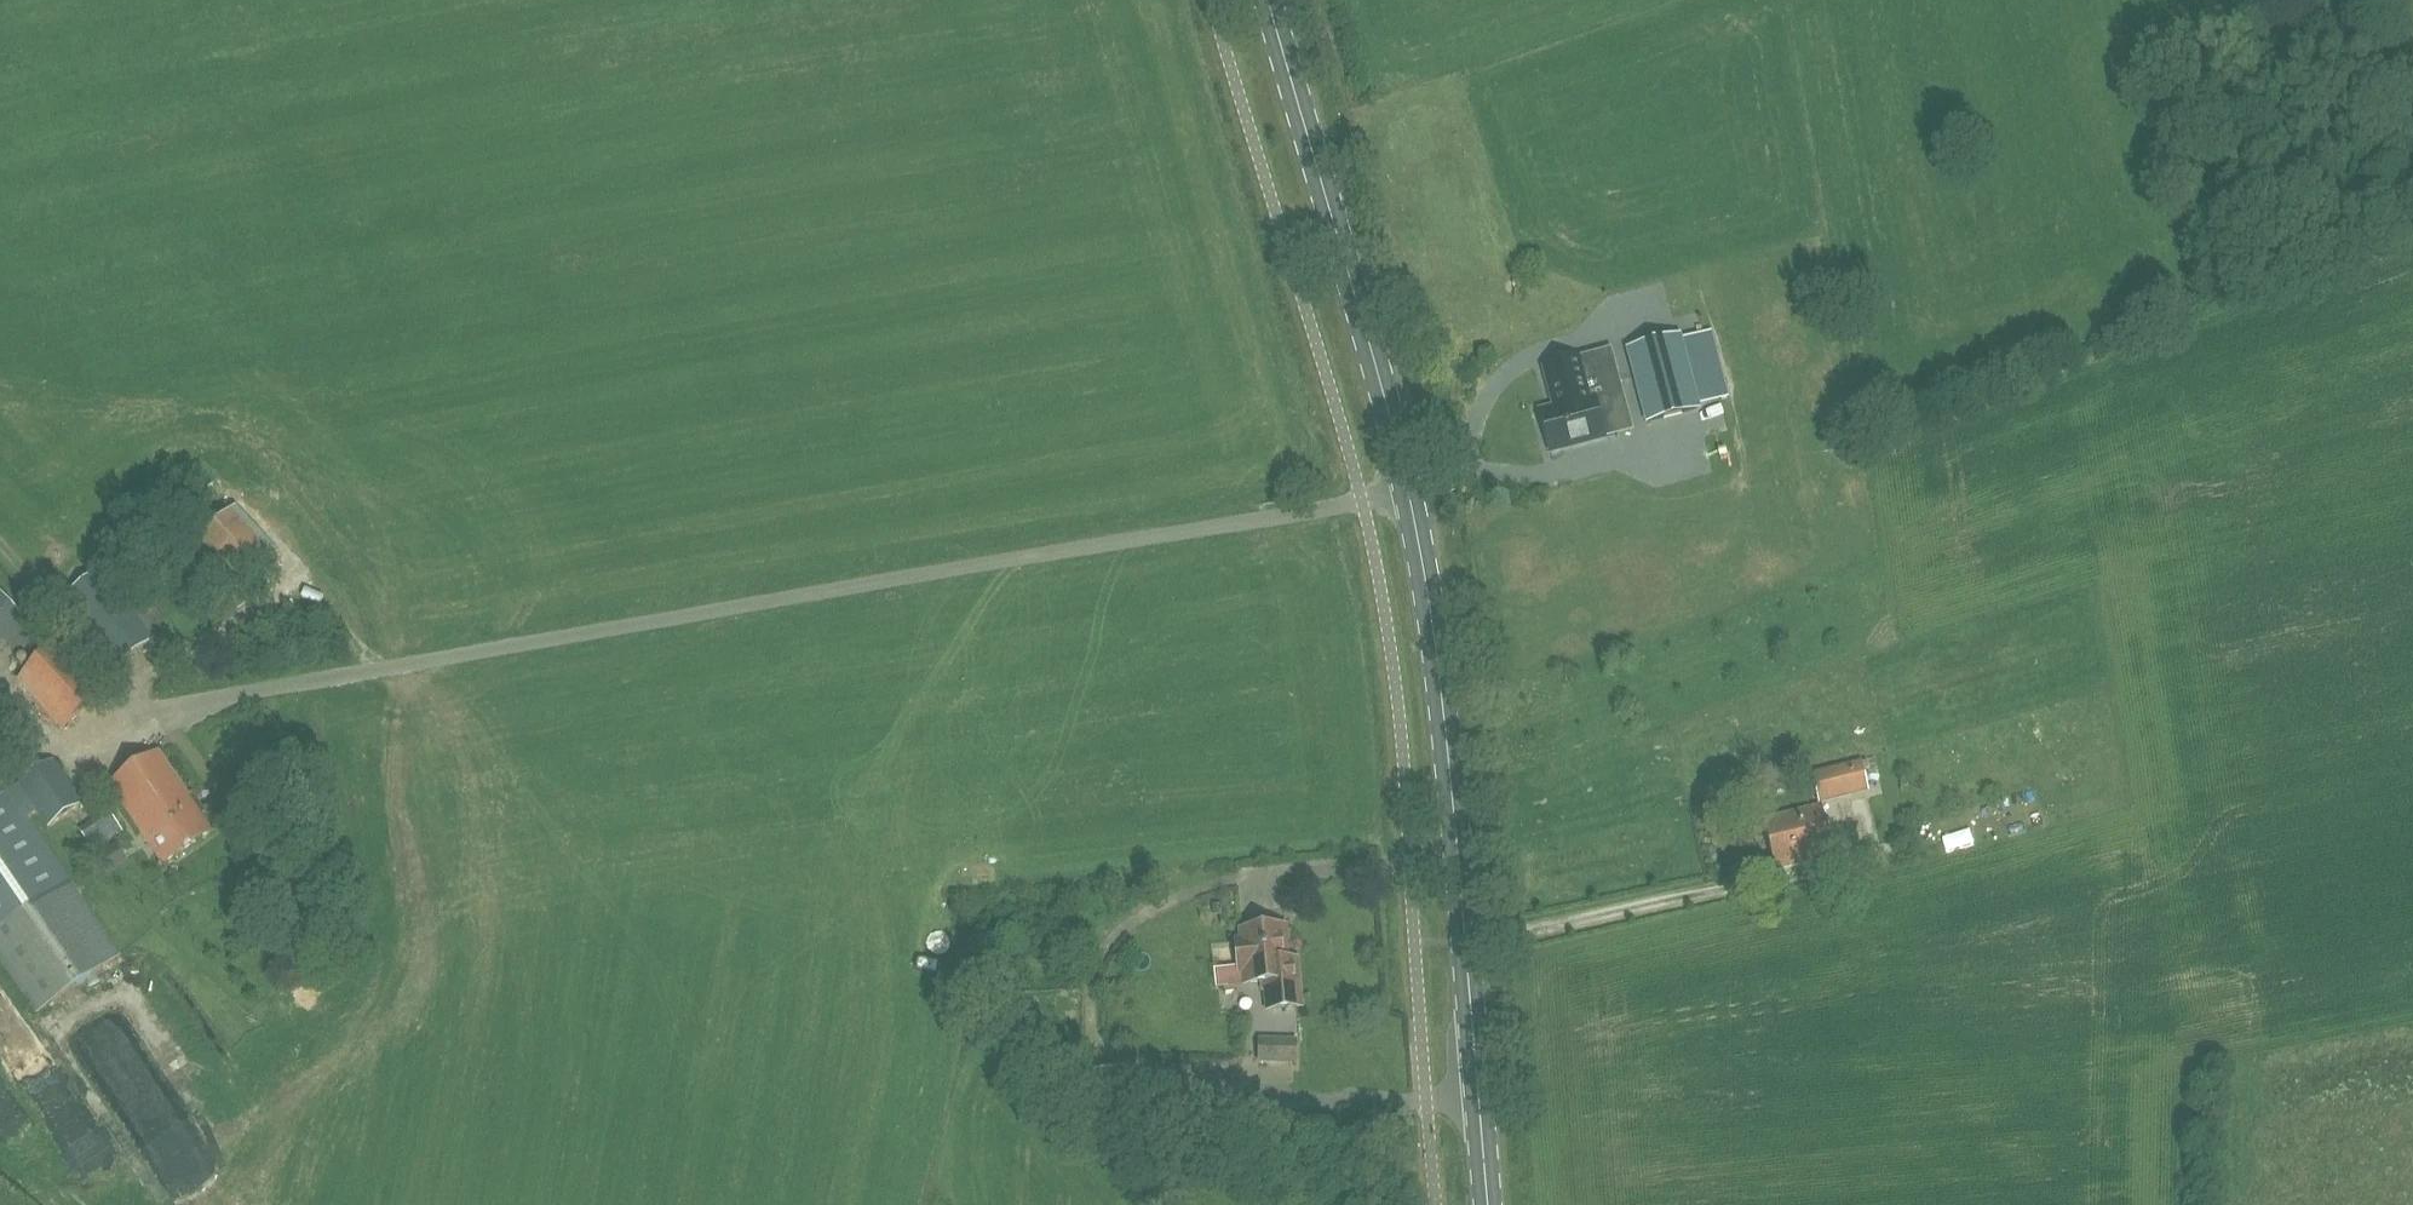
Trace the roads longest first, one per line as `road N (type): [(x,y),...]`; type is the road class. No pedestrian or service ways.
road 1 (unclassified): [(138,683),(201,698),(280,696),(1416,497)]
road 2 (secondary): [(1490,1204),(1445,654),(1416,497)]
road 3 (secondary): [(1416,497),(1275,0)]

